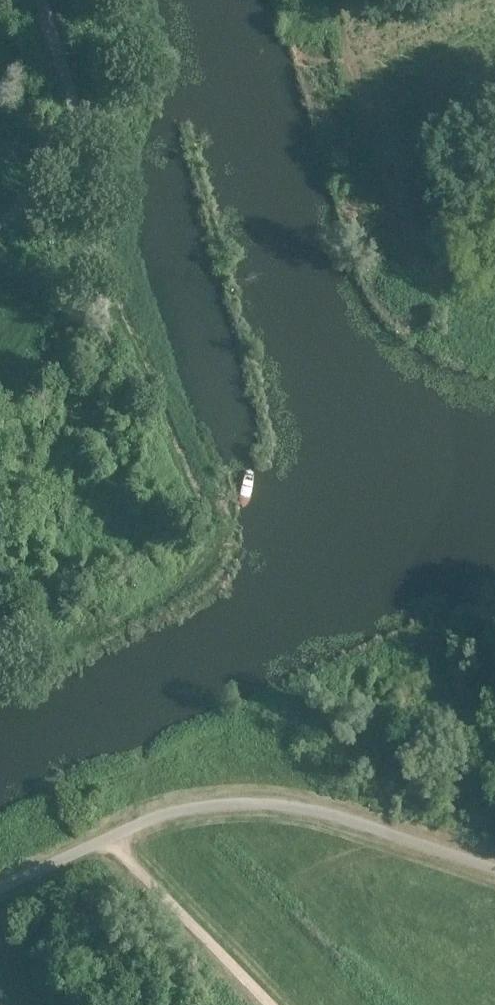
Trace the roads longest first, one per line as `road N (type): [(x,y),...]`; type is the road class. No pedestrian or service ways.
road 1 (track): [(278,1004),(112,839)]

